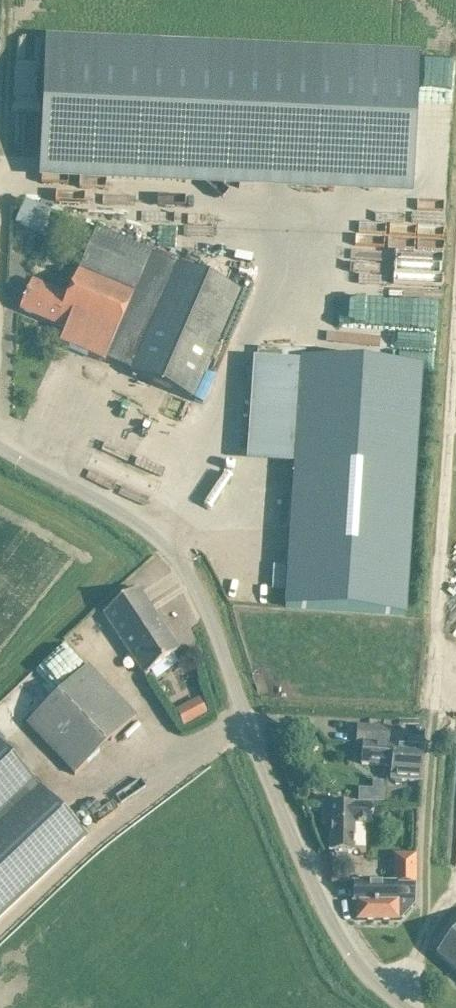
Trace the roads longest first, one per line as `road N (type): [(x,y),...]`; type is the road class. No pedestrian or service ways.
road 1 (unclassified): [(410,1007),(358,964),(336,929),(204,600),(181,563),(146,529),(0,445)]
road 2 (track): [(423,940),(455,309)]

